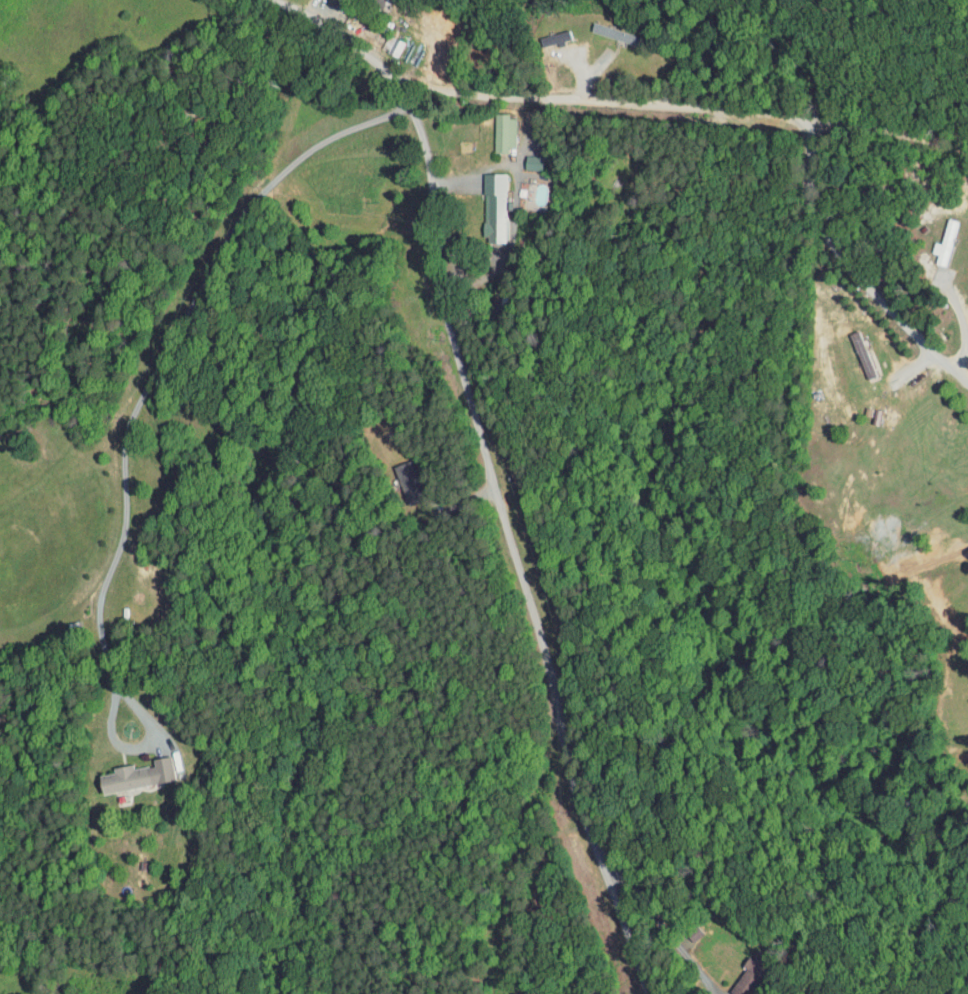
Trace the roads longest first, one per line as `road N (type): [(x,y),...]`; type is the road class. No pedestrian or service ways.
road 1 (residential): [(254,0),(357,53),(401,102),(605,99),(784,120),(796,134),(810,225),(899,328),(967,375)]

